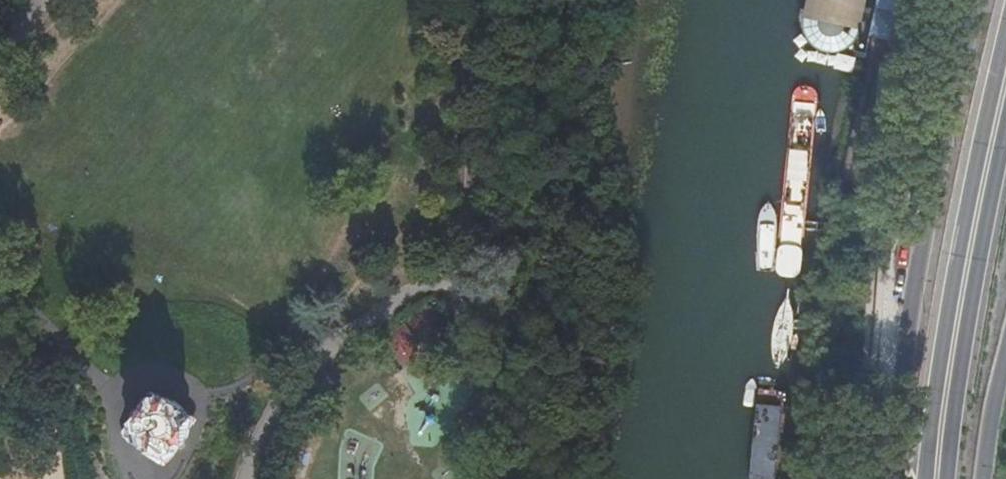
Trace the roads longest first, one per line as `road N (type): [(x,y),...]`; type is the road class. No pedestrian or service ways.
road 1 (track): [(477,0),(472,216),(447,264),(316,361),(277,412),(246,478)]
road 2 (primary): [(969,0),(901,358),(894,478)]
road 3 (primary): [(1005,82),(945,400)]
road 4 (primary): [(983,478),(1005,351)]

